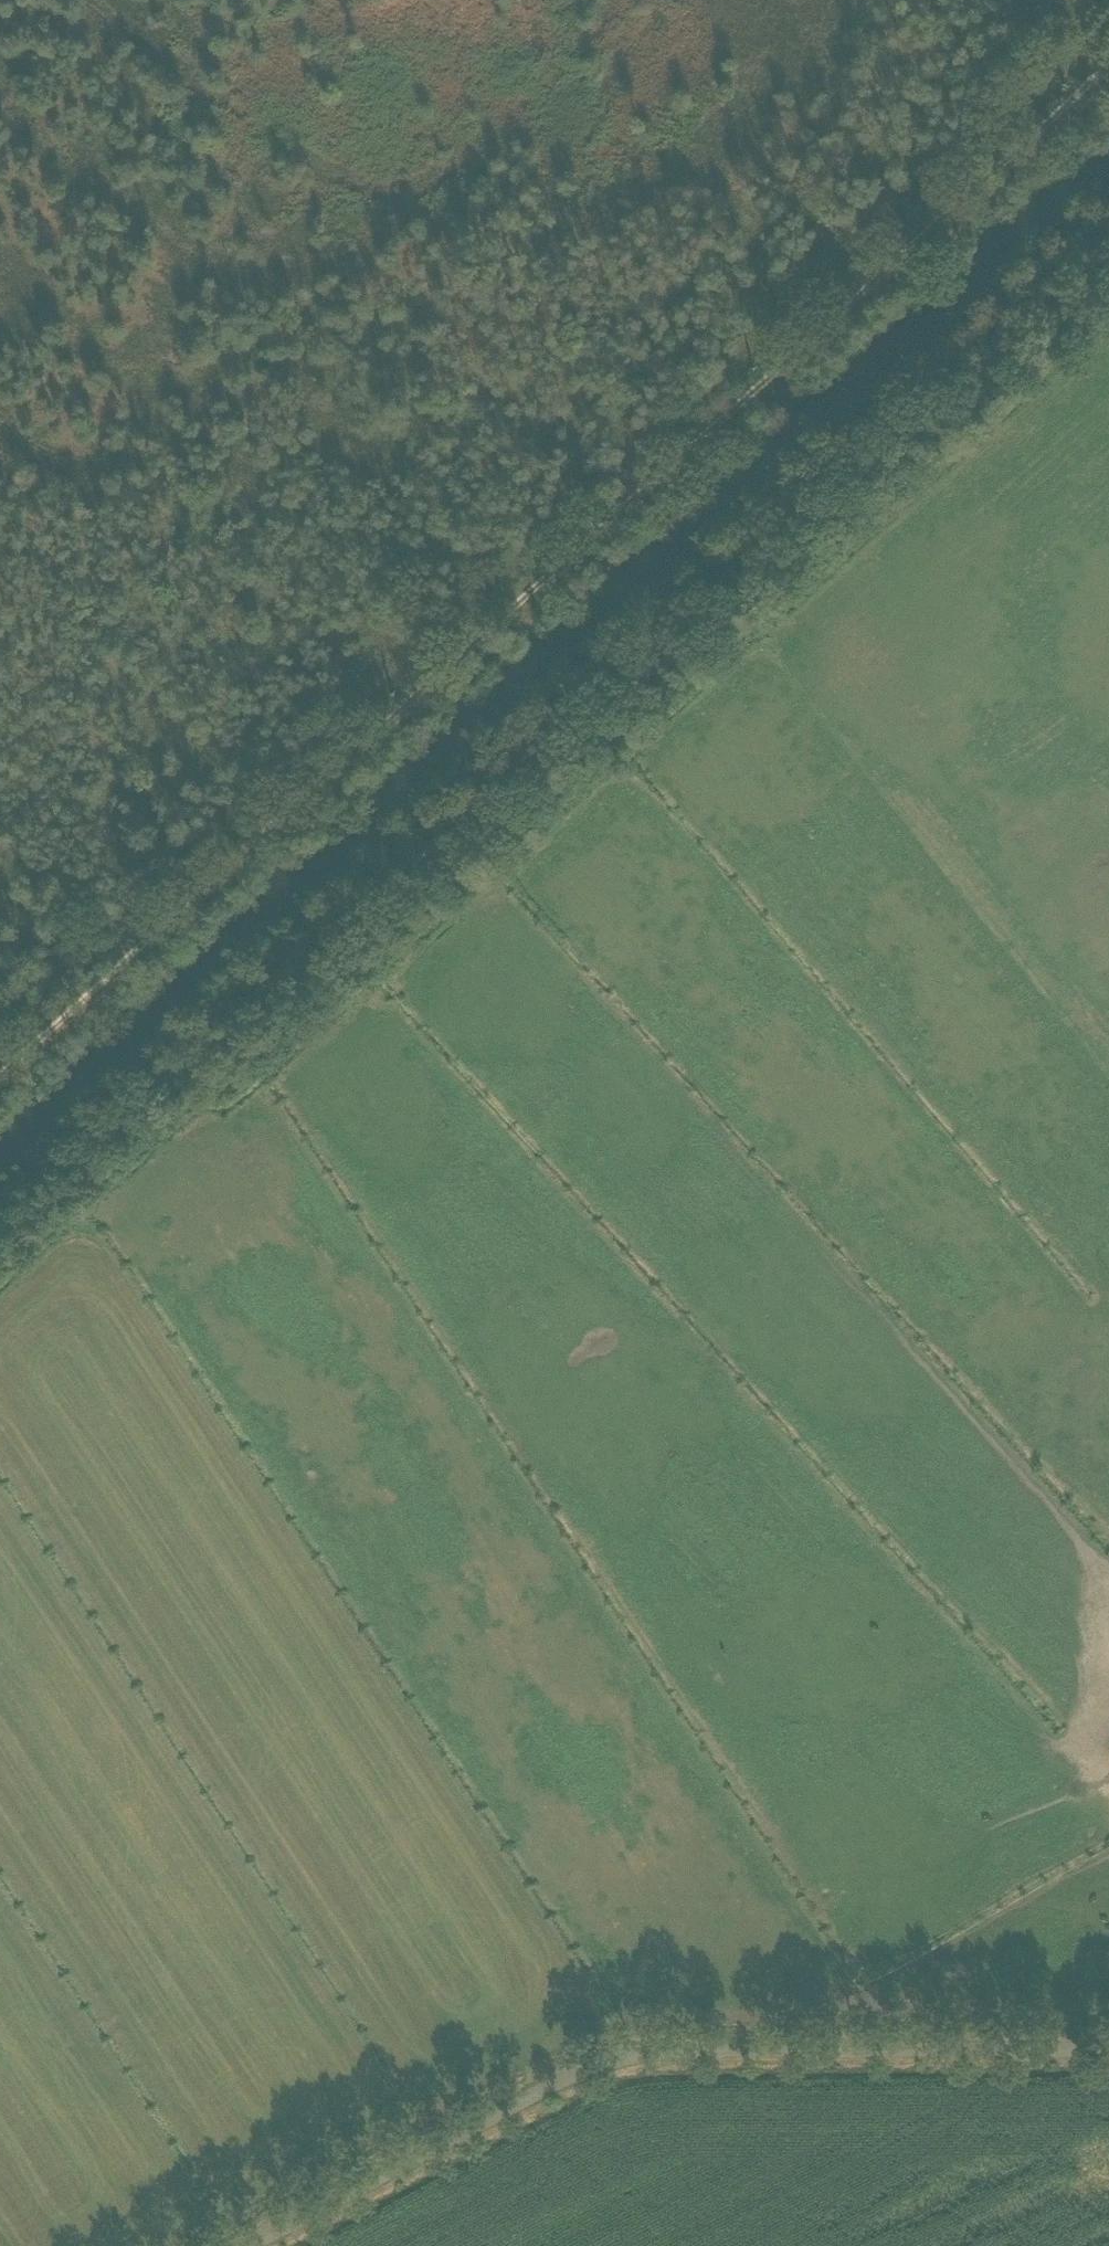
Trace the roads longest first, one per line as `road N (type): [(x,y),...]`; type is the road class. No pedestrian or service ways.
road 1 (track): [(0,1076),(1108,71)]
road 2 (unclassified): [(326,2245),(571,2103),(642,2073),(716,2063),(1108,2057)]

